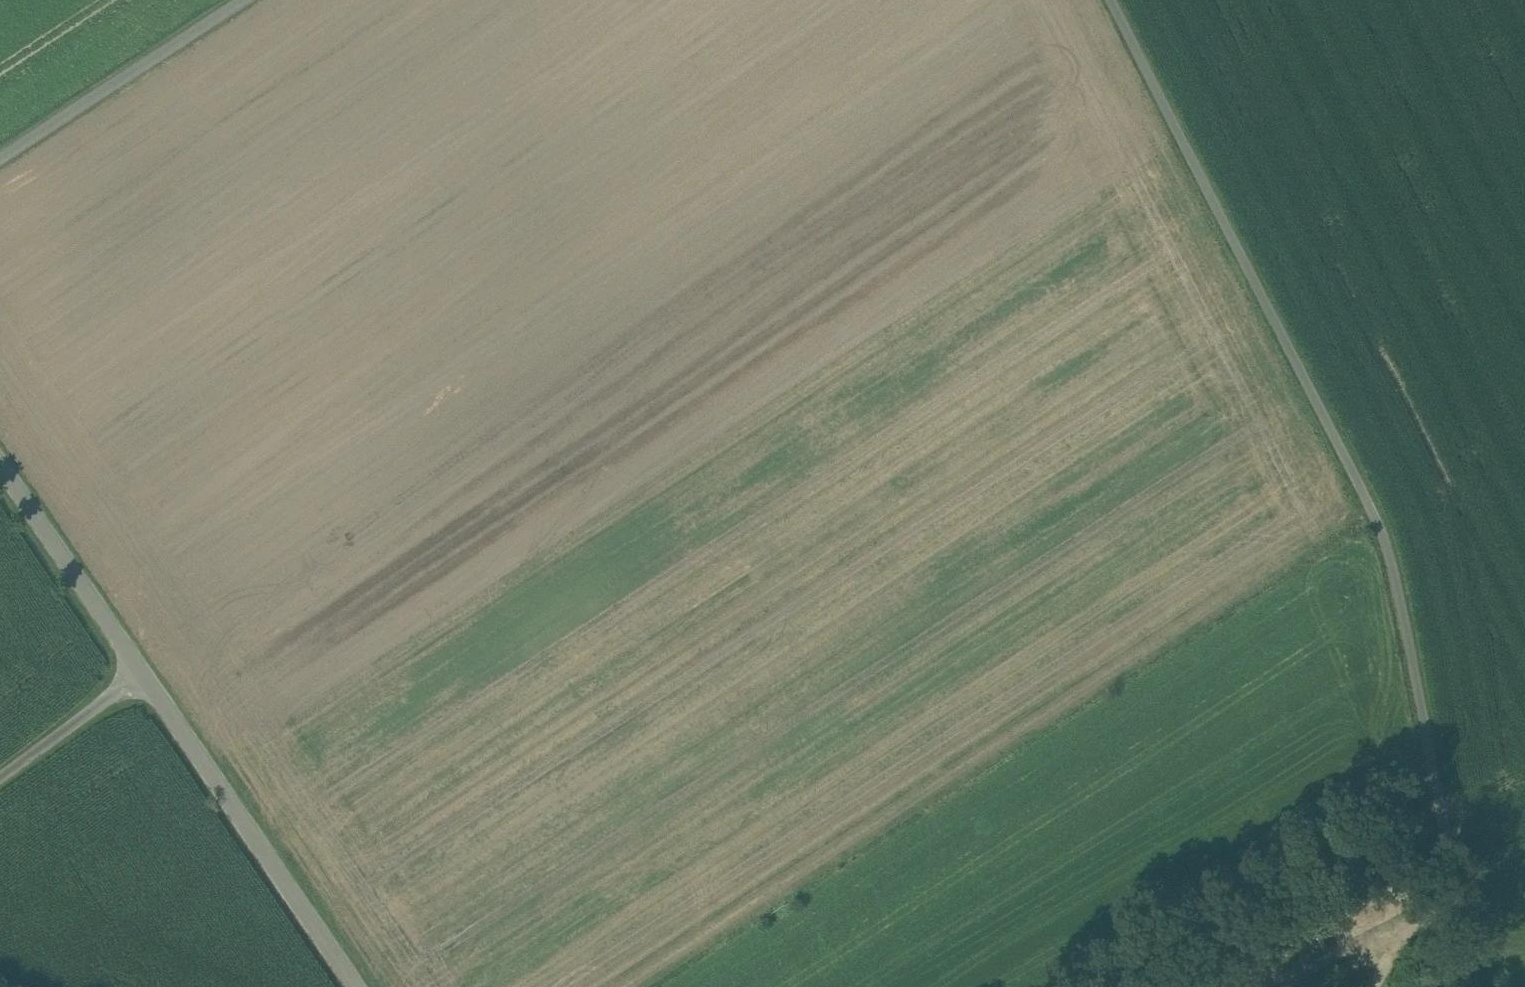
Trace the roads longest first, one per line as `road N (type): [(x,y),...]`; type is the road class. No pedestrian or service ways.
road 1 (unclassified): [(1112,0),(1388,540),(1475,986)]
road 2 (unclassified): [(355,986),(0,464)]
road 3 (unclassified): [(0,158),(243,0)]

